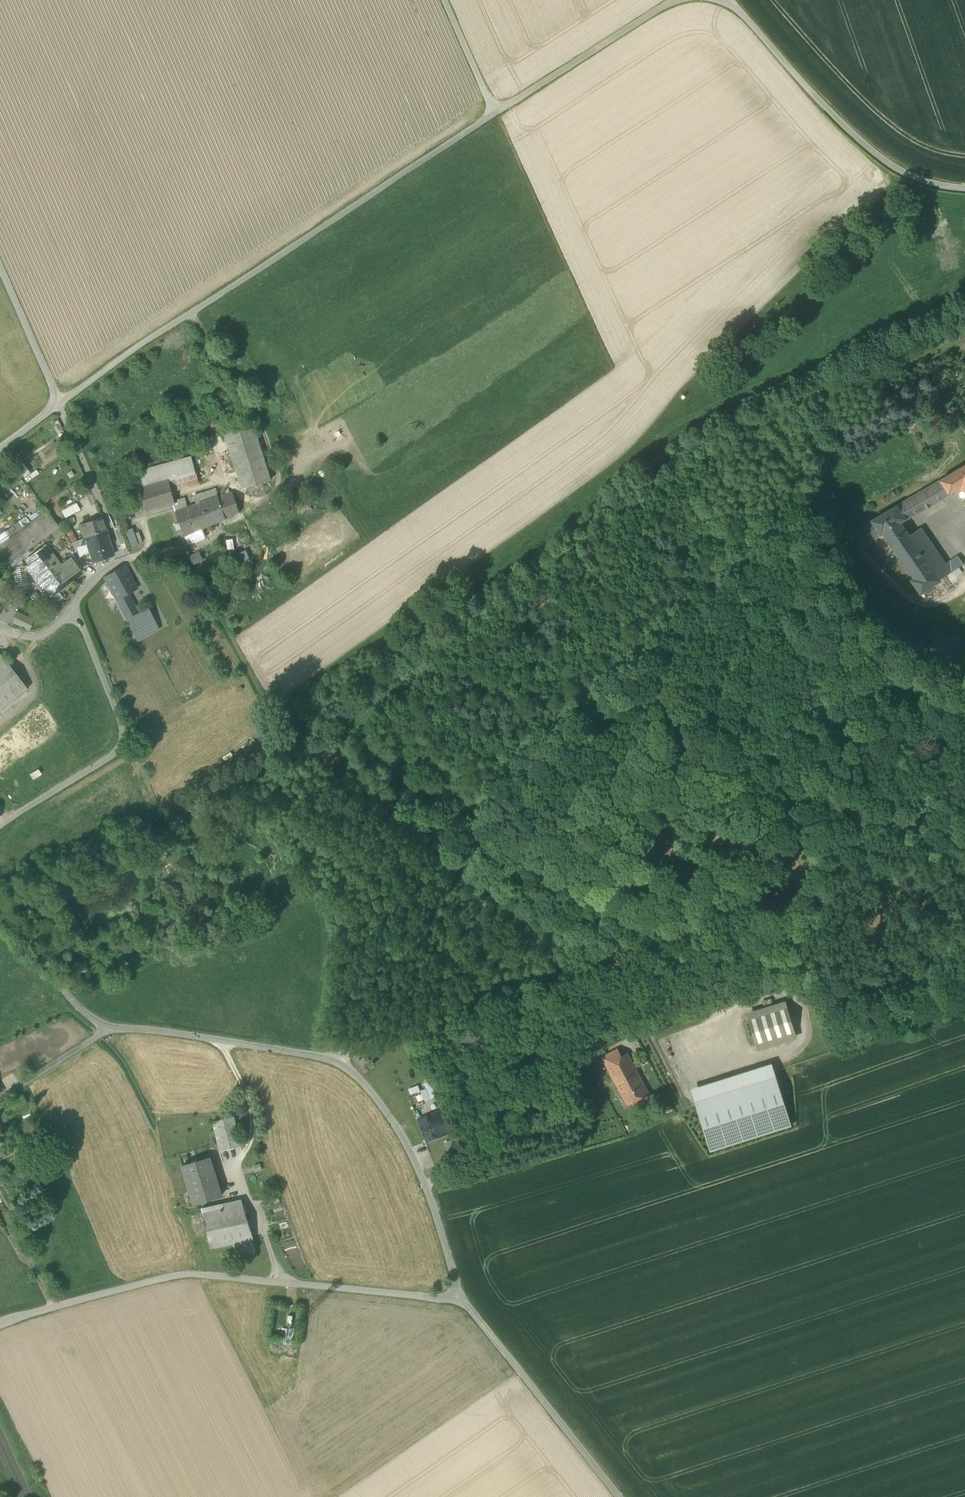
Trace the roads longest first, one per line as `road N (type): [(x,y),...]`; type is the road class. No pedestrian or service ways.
road 1 (track): [(964,905),(805,953),(755,902),(333,1061)]
road 2 (unclassified): [(59,403),(494,115)]
road 3 (unclassified): [(107,1029),(333,1061),(397,1126),(425,1183),(459,1298)]
road 4 (unclassified): [(0,1323),(185,1272),(459,1298)]
road 5 (unclassified): [(725,0),(895,170),(915,184),(964,189)]
road 6 (unclassified): [(0,823),(121,743),(74,606)]
road 7 (track): [(459,1298),(619,1496)]
road 8 (residential): [(74,606),(119,557),(59,403)]
road 9 (unclassified): [(494,115),(673,0)]
road 10 (track): [(317,1056),(338,920),(316,894)]
road 11 (unclassified): [(0,912),(74,1004),(107,1029)]
road 12 (track): [(59,403),(0,269)]
road 13 (unclassified): [(107,1029),(0,1099)]
road 14 (unclassified): [(494,115),(444,0)]

